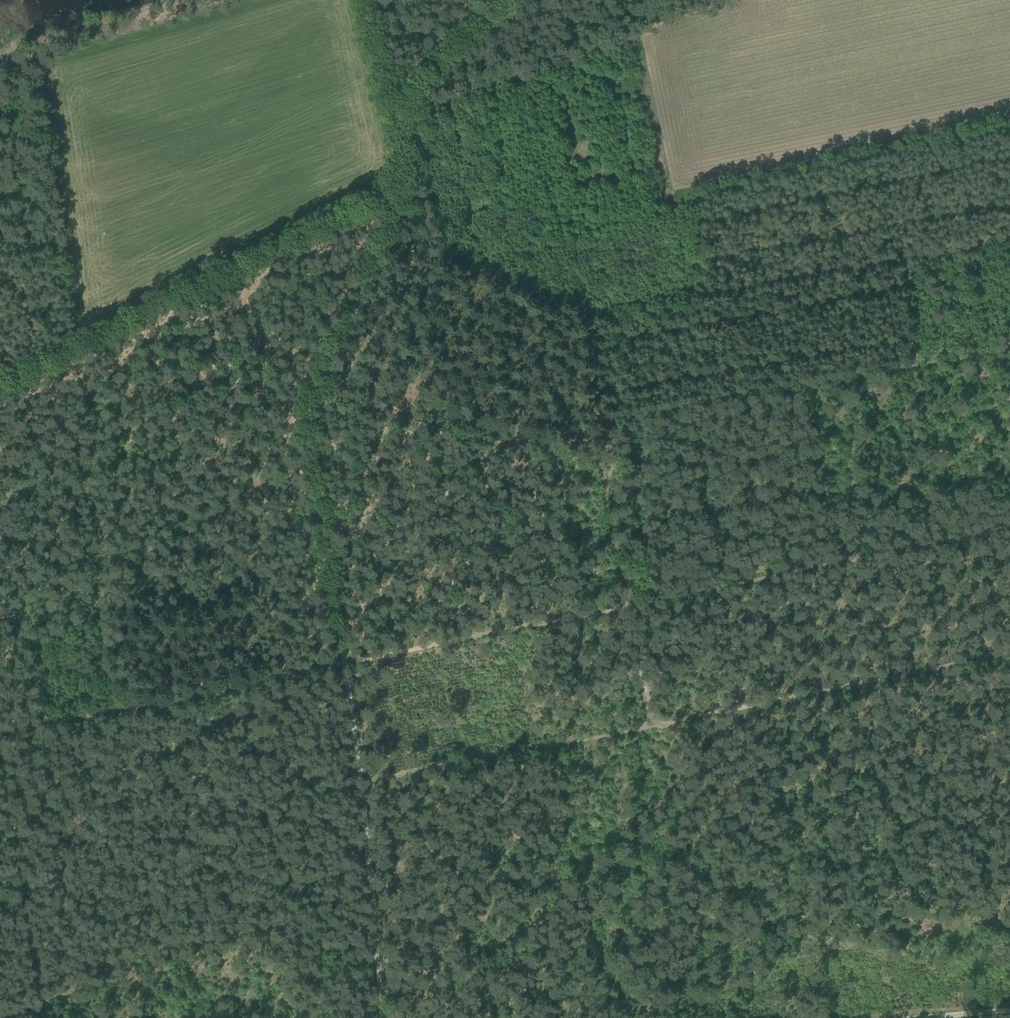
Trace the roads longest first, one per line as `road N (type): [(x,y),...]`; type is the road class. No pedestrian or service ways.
road 1 (track): [(1009,344),(926,269),(920,254),(589,311),(436,265)]
road 2 (track): [(1009,350),(596,428),(589,311)]
road 3 (track): [(635,605),(648,628),(640,666),(647,725),(1007,653)]
road 4 (track): [(413,180),(0,380)]
road 5 (track): [(987,535),(635,605)]
road 6 (track): [(382,1017),(346,663)]
road 7 (track): [(346,663),(0,735)]
road 8 (track): [(346,663),(311,420),(326,367)]
road 9 (track): [(635,605),(346,663)]
road 10 (track): [(361,783),(647,725)]
road 11 (track): [(326,367),(598,464)]
road 12 (track): [(0,744),(49,1017)]
road 13 (track): [(379,980),(502,960),(523,980),(528,1017)]
road 14 (track): [(503,0),(413,80),(401,125)]
road 15 (track): [(598,464),(618,573),(635,605)]
road 16 (track): [(326,367),(384,246)]
road 17 (track): [(401,125),(370,0)]

